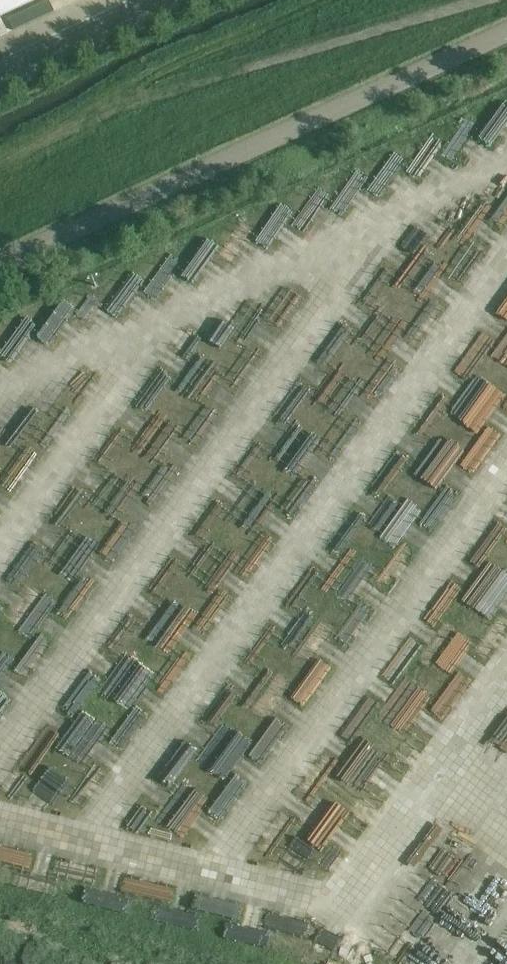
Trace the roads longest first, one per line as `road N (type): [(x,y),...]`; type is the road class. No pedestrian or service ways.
road 1 (tertiary): [(506,32),(0,265)]
road 2 (unclassified): [(0,74),(160,0)]

